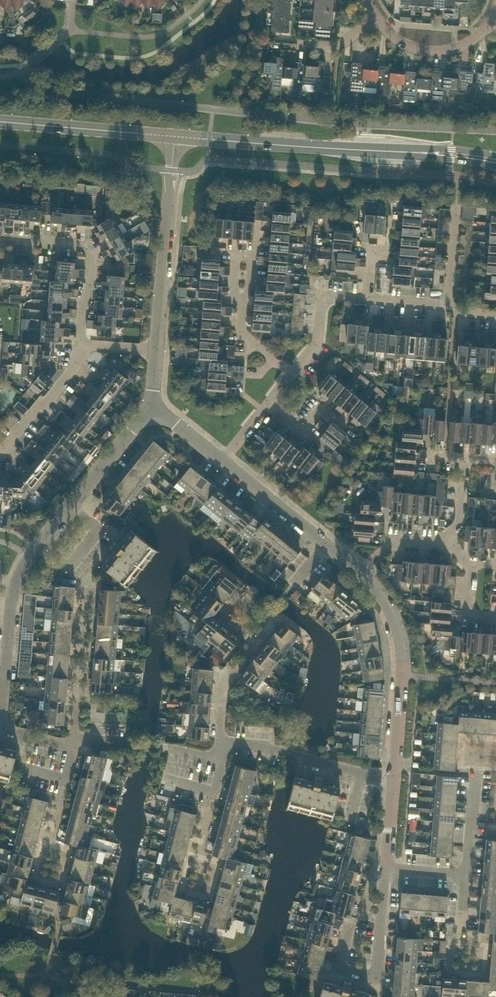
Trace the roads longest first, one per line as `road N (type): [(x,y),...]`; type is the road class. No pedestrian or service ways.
road 1 (residential): [(0,707),(11,604),(29,556),(154,409)]
road 2 (tertiary): [(413,153),(173,136)]
road 3 (unclassified): [(158,350),(173,136)]
road 4 (residential): [(392,775),(402,649),(382,595),(361,573)]
road 5 (residential): [(349,923),(340,968),(375,979),(386,868)]
road 6 (residential): [(80,345),(88,247),(0,241)]
road 7 (tertiary): [(173,136),(0,121)]
road 8 (residential): [(221,747),(224,680),(272,624)]
road 9 (residential): [(293,375),(319,340),(322,292),(370,297)]
road 10 (residential): [(231,744),(363,774)]
road 11 (residential): [(494,20),(462,46),(428,51),(379,18)]
road 12 (residential): [(0,450),(71,371),(80,345)]
road 13 (residential): [(324,545),(224,463)]

